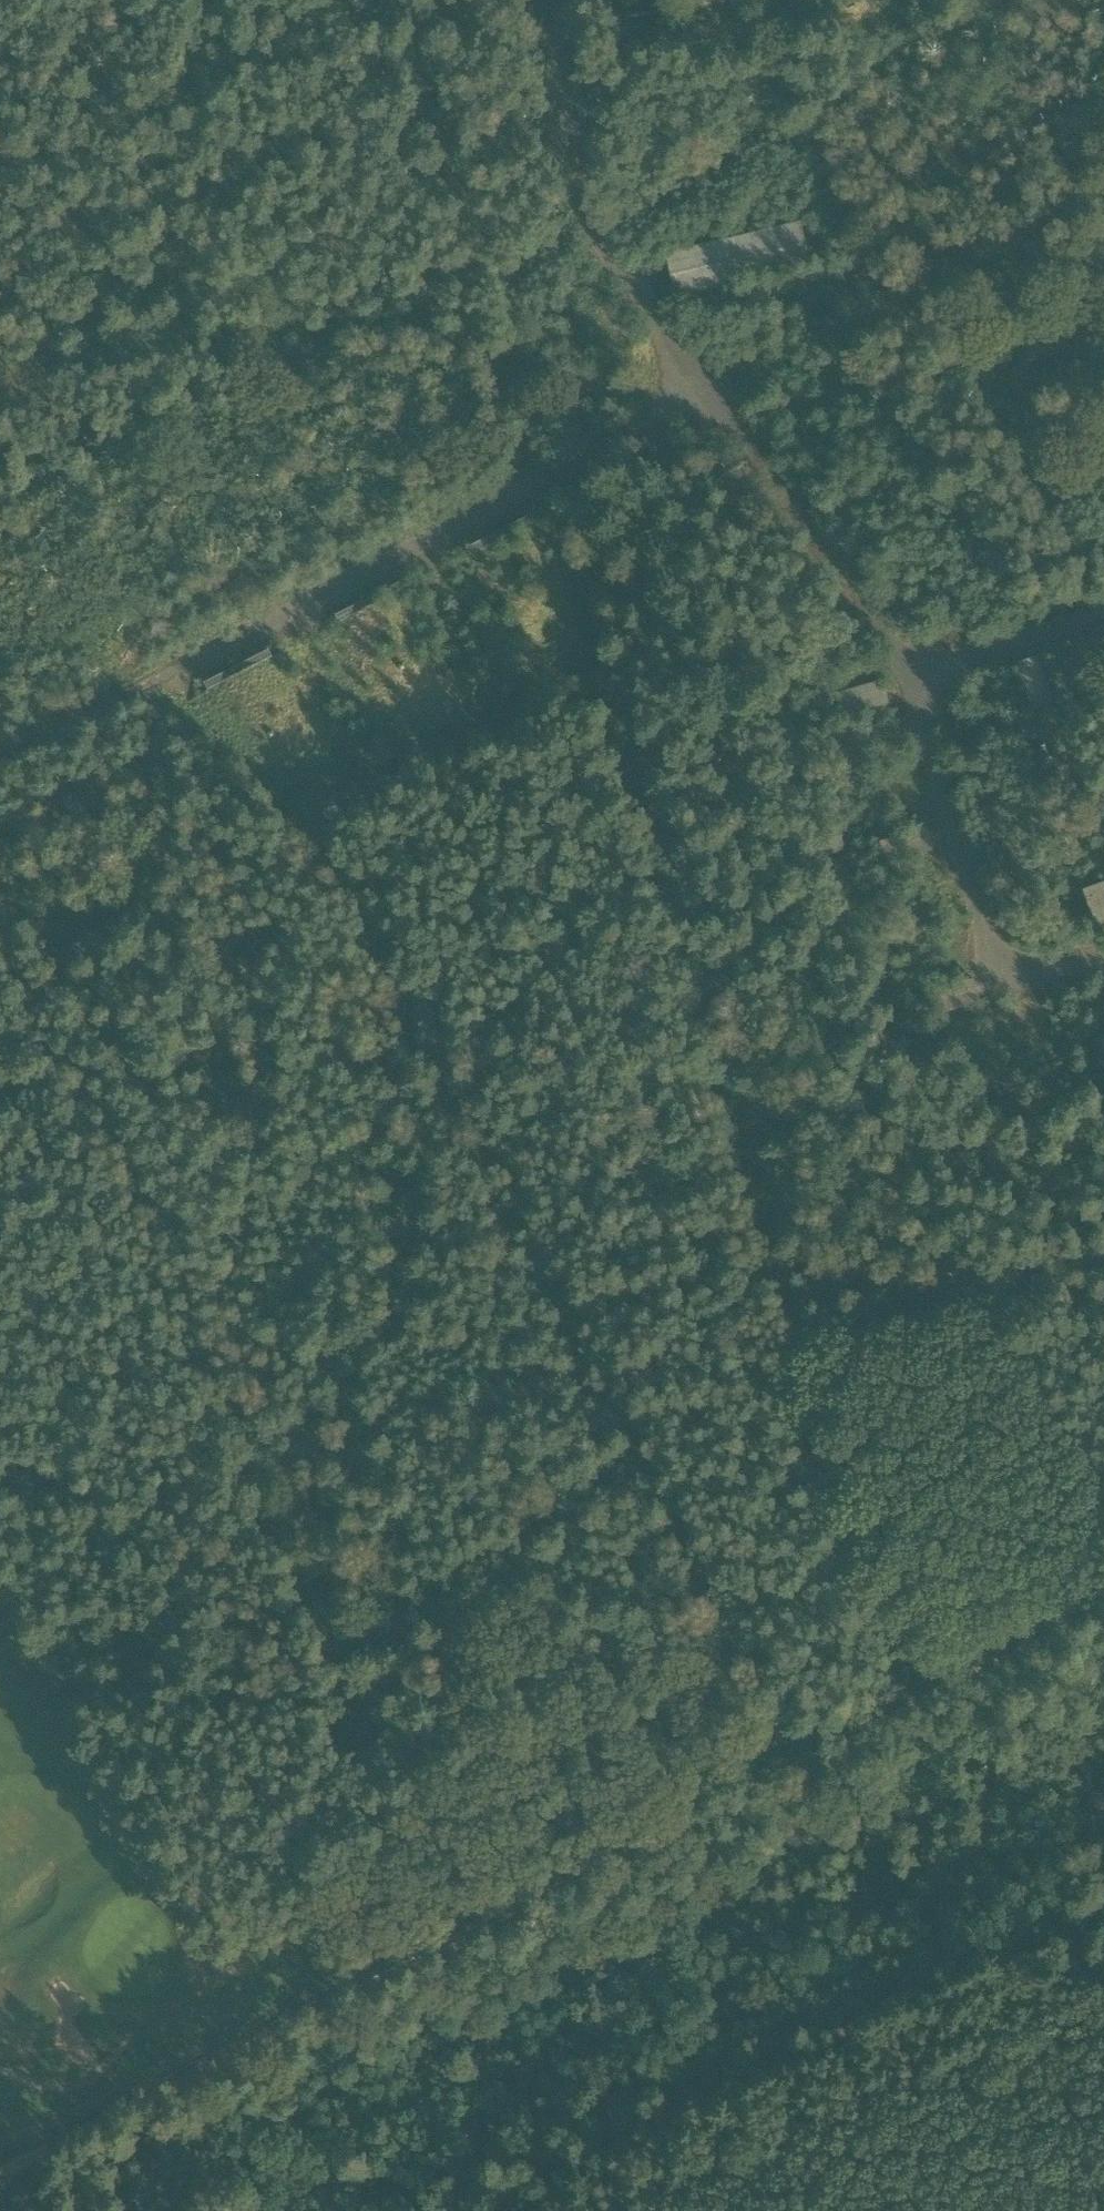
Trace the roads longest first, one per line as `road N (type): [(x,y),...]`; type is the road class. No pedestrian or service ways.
road 1 (track): [(1103,1621),(0,2181)]

